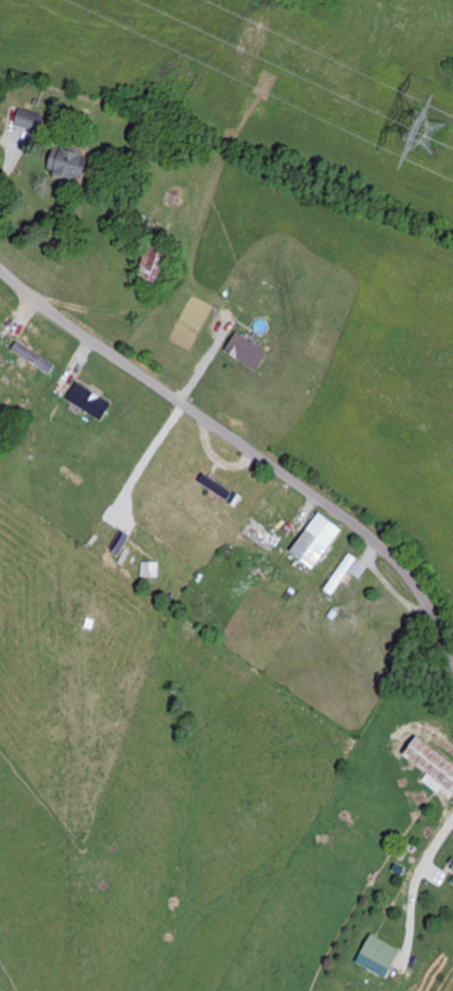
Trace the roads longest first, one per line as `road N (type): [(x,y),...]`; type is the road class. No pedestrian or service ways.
road 1 (residential): [(452,664),(413,585),(374,543),(0,273)]

